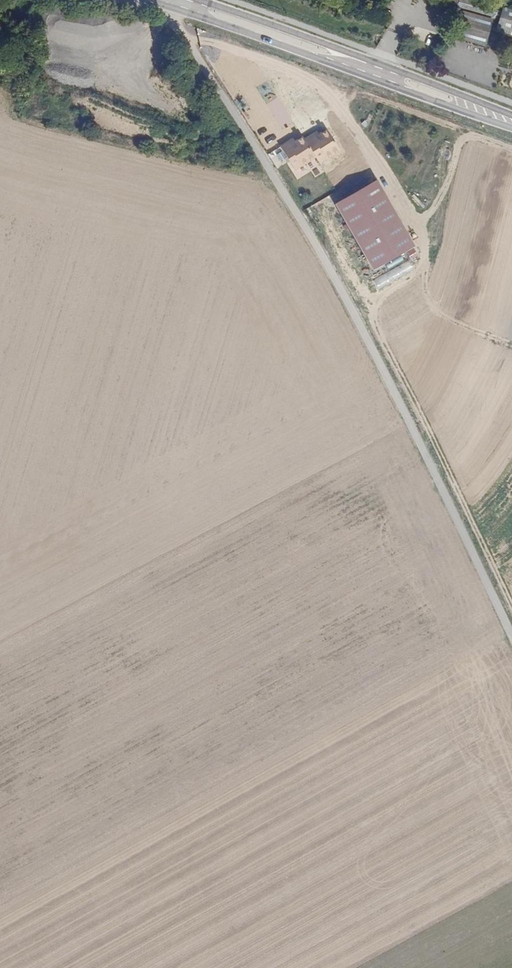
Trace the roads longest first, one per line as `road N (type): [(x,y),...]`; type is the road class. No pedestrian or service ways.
road 1 (primary): [(173,6),(379,80)]
road 2 (primary): [(384,68),(192,0)]
road 3 (primary): [(379,80),(511,125)]
road 4 (primary): [(511,120),(384,68)]

